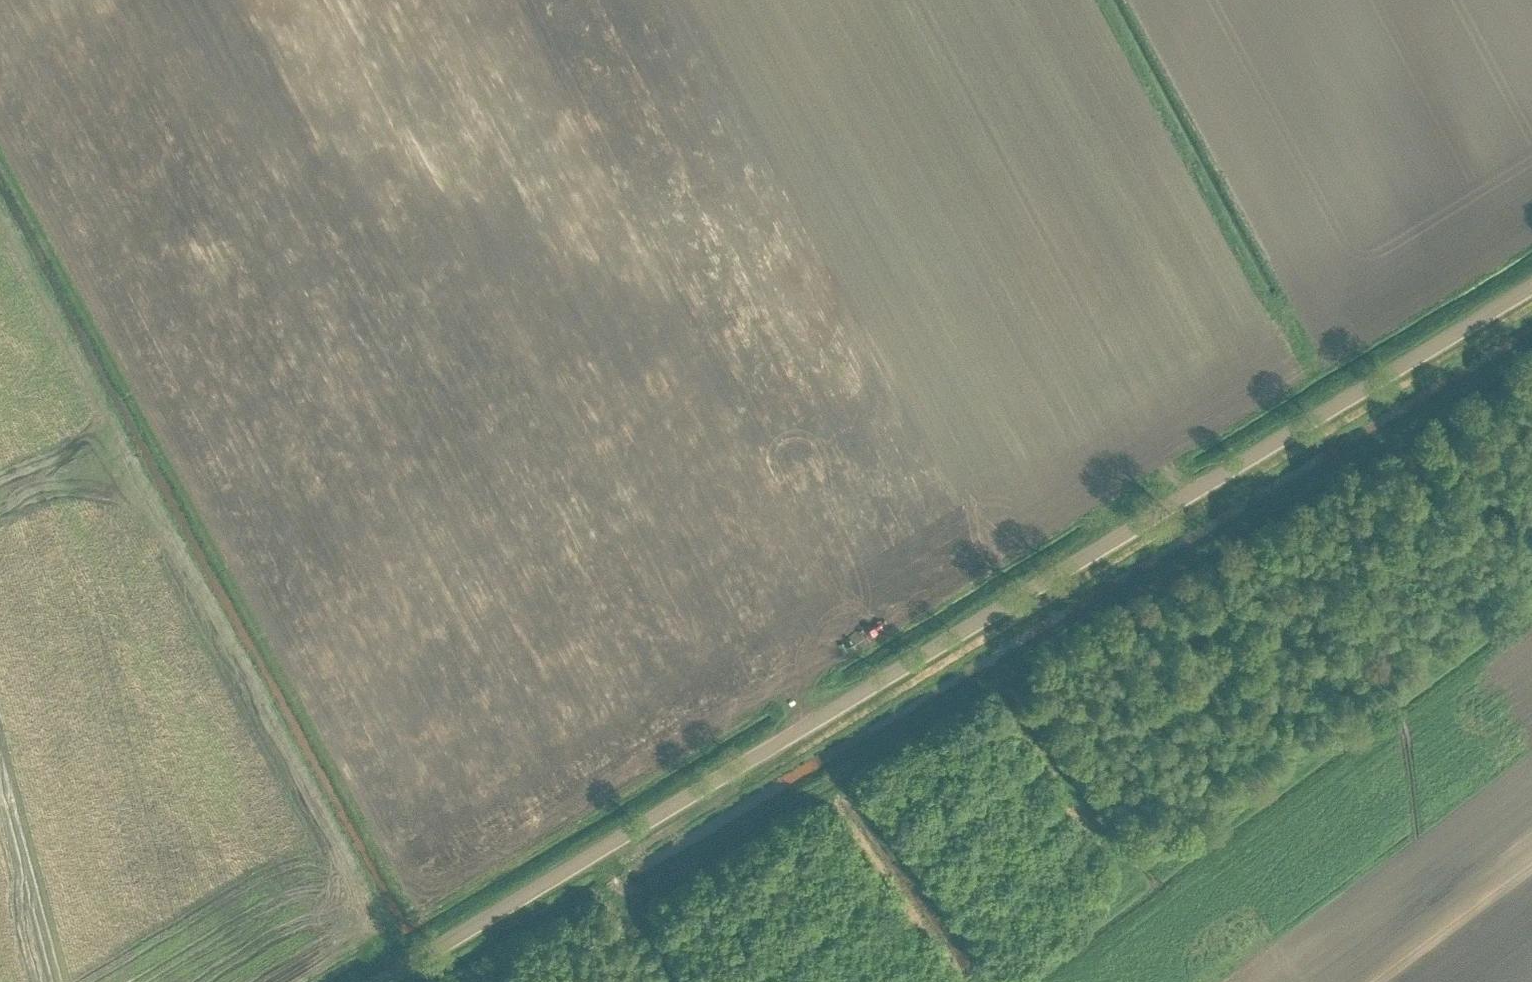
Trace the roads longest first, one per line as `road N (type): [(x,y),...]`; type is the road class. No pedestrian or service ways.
road 1 (unclassified): [(373,981),(1531,283)]

